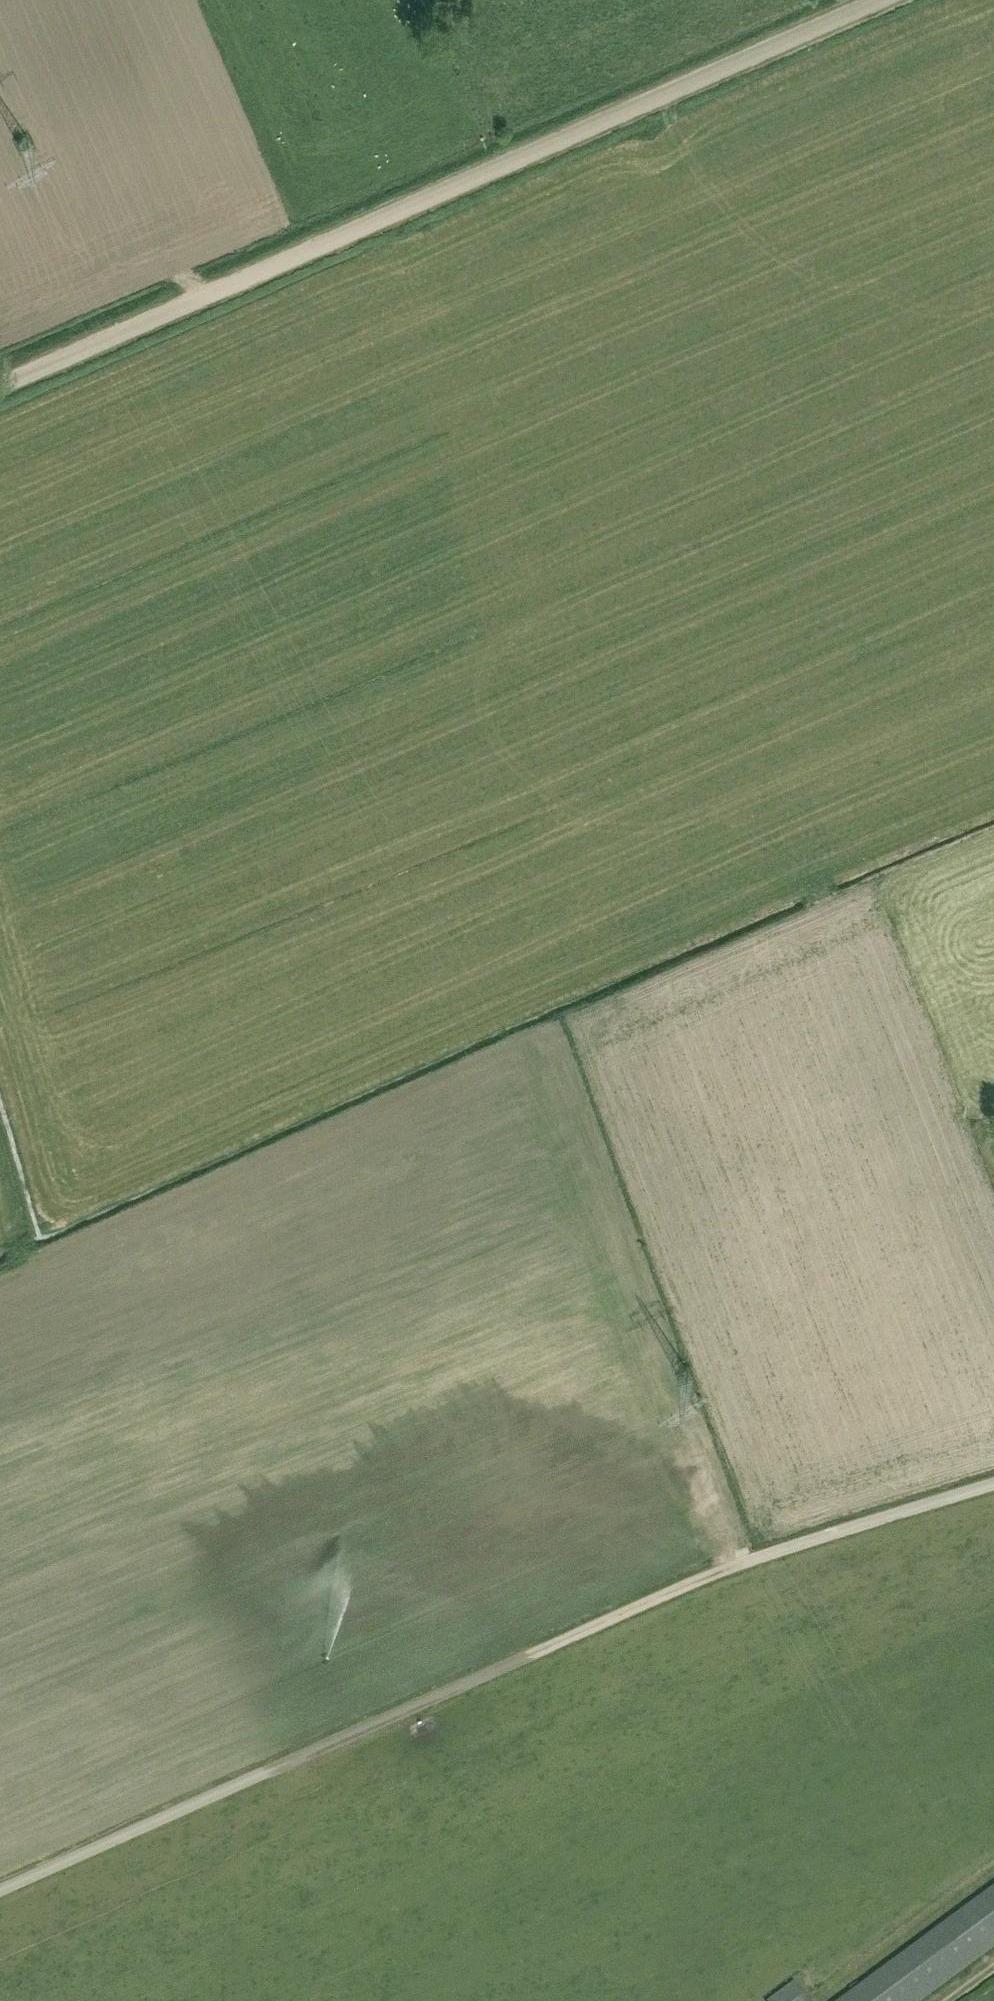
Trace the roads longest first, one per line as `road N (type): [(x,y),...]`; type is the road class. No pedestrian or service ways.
road 1 (unclassified): [(0,384),(879,0)]

